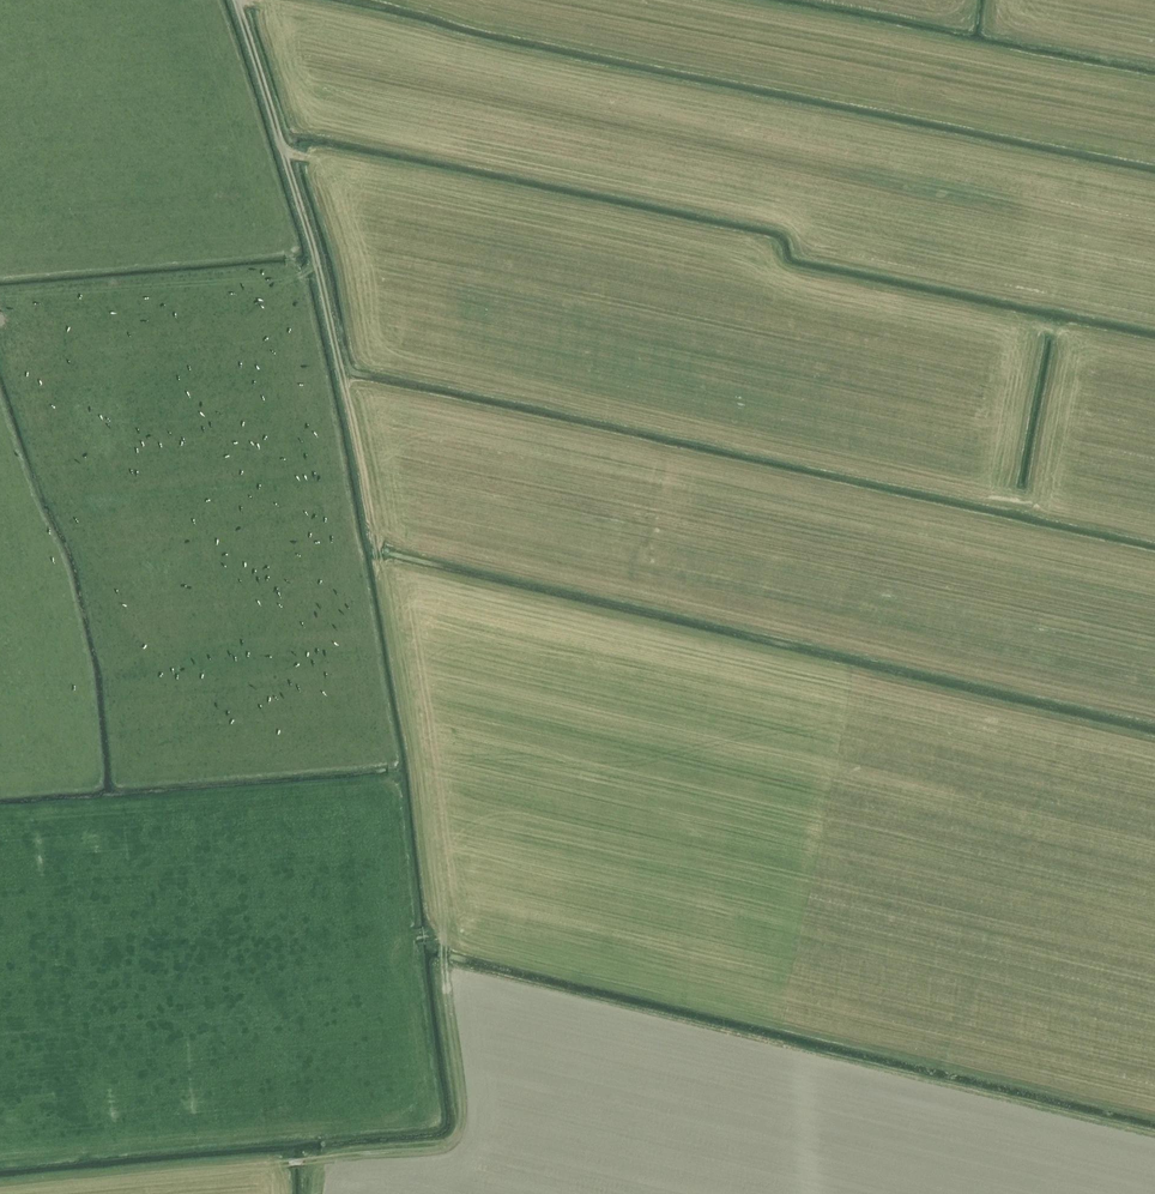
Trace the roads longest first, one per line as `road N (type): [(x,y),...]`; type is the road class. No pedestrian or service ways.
road 1 (track): [(236,0),(309,232),(355,427)]

